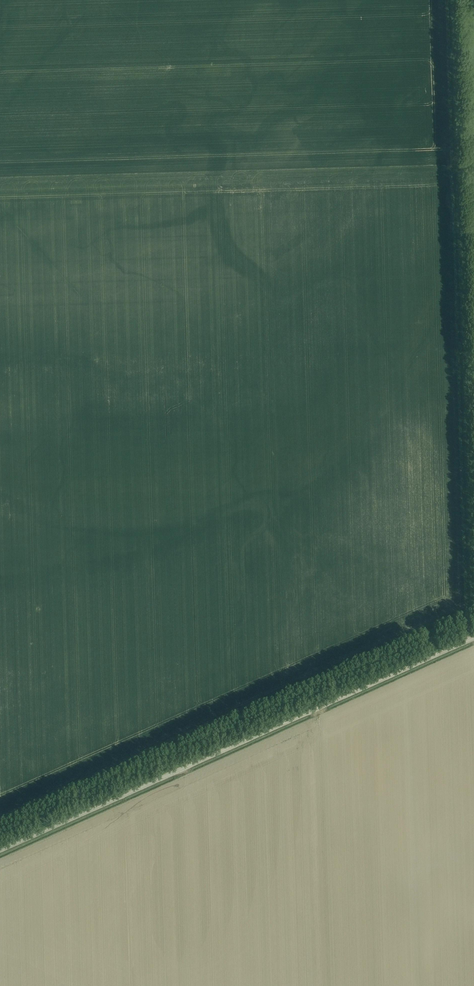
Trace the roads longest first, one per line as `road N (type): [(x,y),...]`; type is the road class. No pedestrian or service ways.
road 1 (track): [(464,619),(470,615),(455,0)]
road 2 (unclassified): [(0,851),(473,638)]
road 3 (track): [(464,619),(0,827)]

